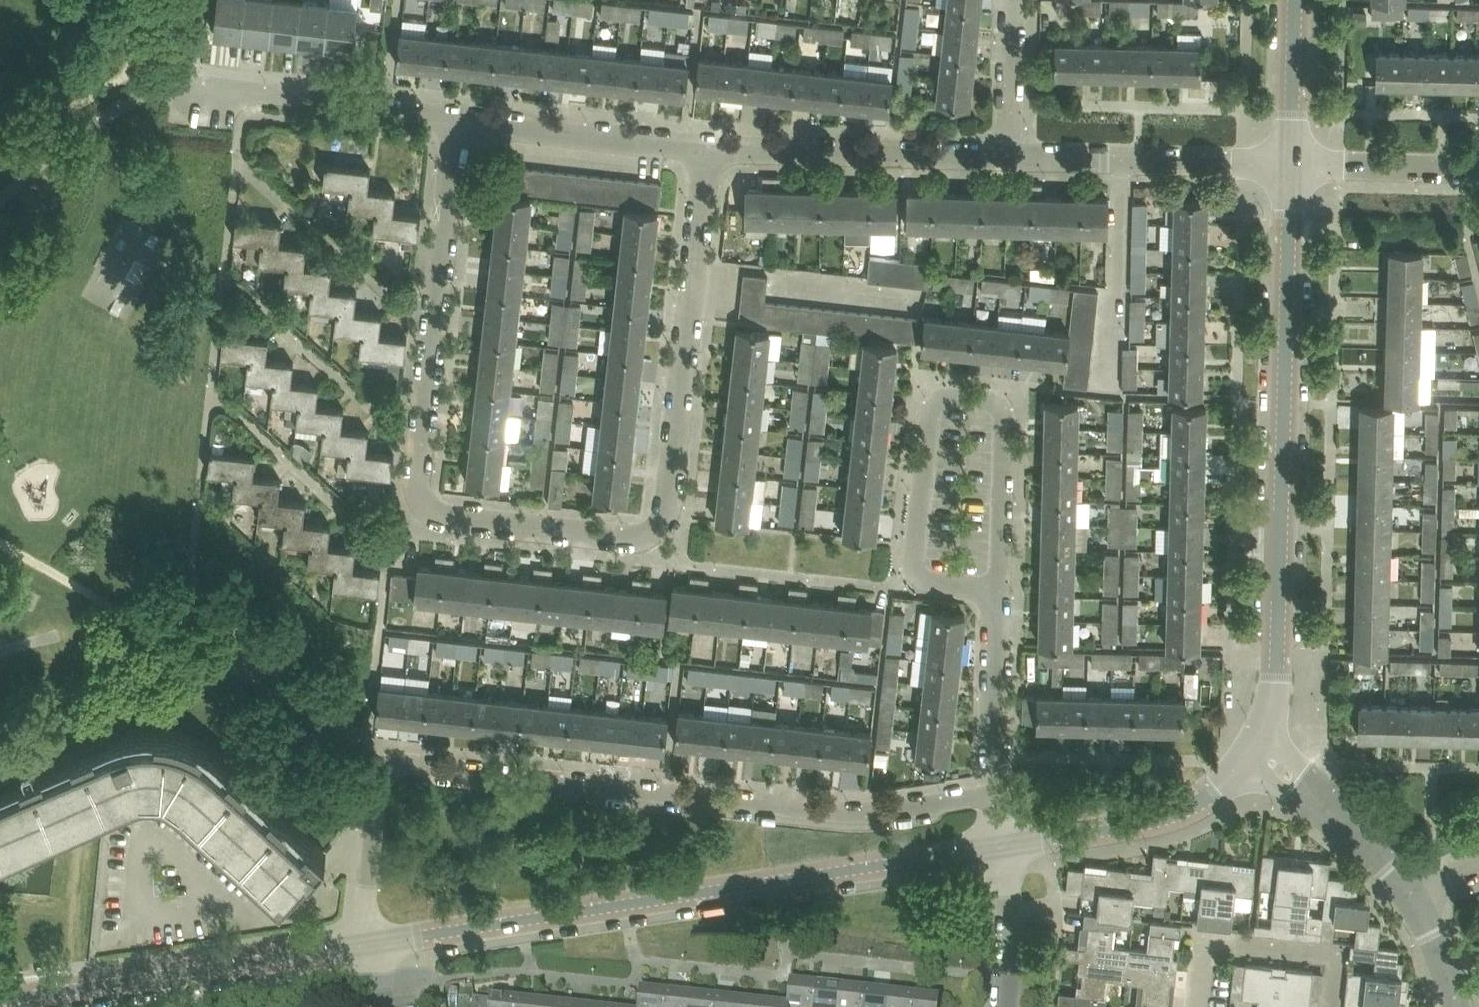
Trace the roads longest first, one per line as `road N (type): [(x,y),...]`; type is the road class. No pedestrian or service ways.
road 1 (residential): [(457,124),(418,512),(627,537),(654,533),(667,518),(712,152)]
road 2 (residential): [(370,943),(370,805),(381,778),(402,767),(844,813),(996,795)]
road 3 (tertiary): [(370,943),(1000,846)]
road 4 (tertiary): [(1257,748),(1275,700),(1278,659),(1292,166)]
road 5 (residential): [(998,586),(1006,418),(987,402),(968,398),(946,399),(930,414),(916,566),(929,580)]
road 6 (tertiary): [(0,1001),(370,943)]
road 7 (residential): [(1016,157),(712,152)]
road 8 (tertiary): [(1000,846),(1173,812),(1226,780),(1257,748)]
road 9 (residential): [(1292,166),(1016,157)]
road 10 (residential): [(712,152),(457,124)]
road 11 (residential): [(1328,1006),(1334,952),(1206,939),(1198,1006)]
road 12 (residential): [(457,124),(209,94)]
road 13 (tertiary): [(1413,897),(1349,826),(1257,748)]
road 14 (residential): [(996,795),(1003,759),(998,586)]
road 15 (residential): [(1292,166),(1478,174)]
road 16 (tertiary): [(1292,166),(1297,0)]
road 17 (residential): [(1007,1006),(1000,846)]
road 18 (residential): [(1018,0),(1016,157)]
road 19 (tertiary): [(1459,1006),(1448,966),(1413,897)]

